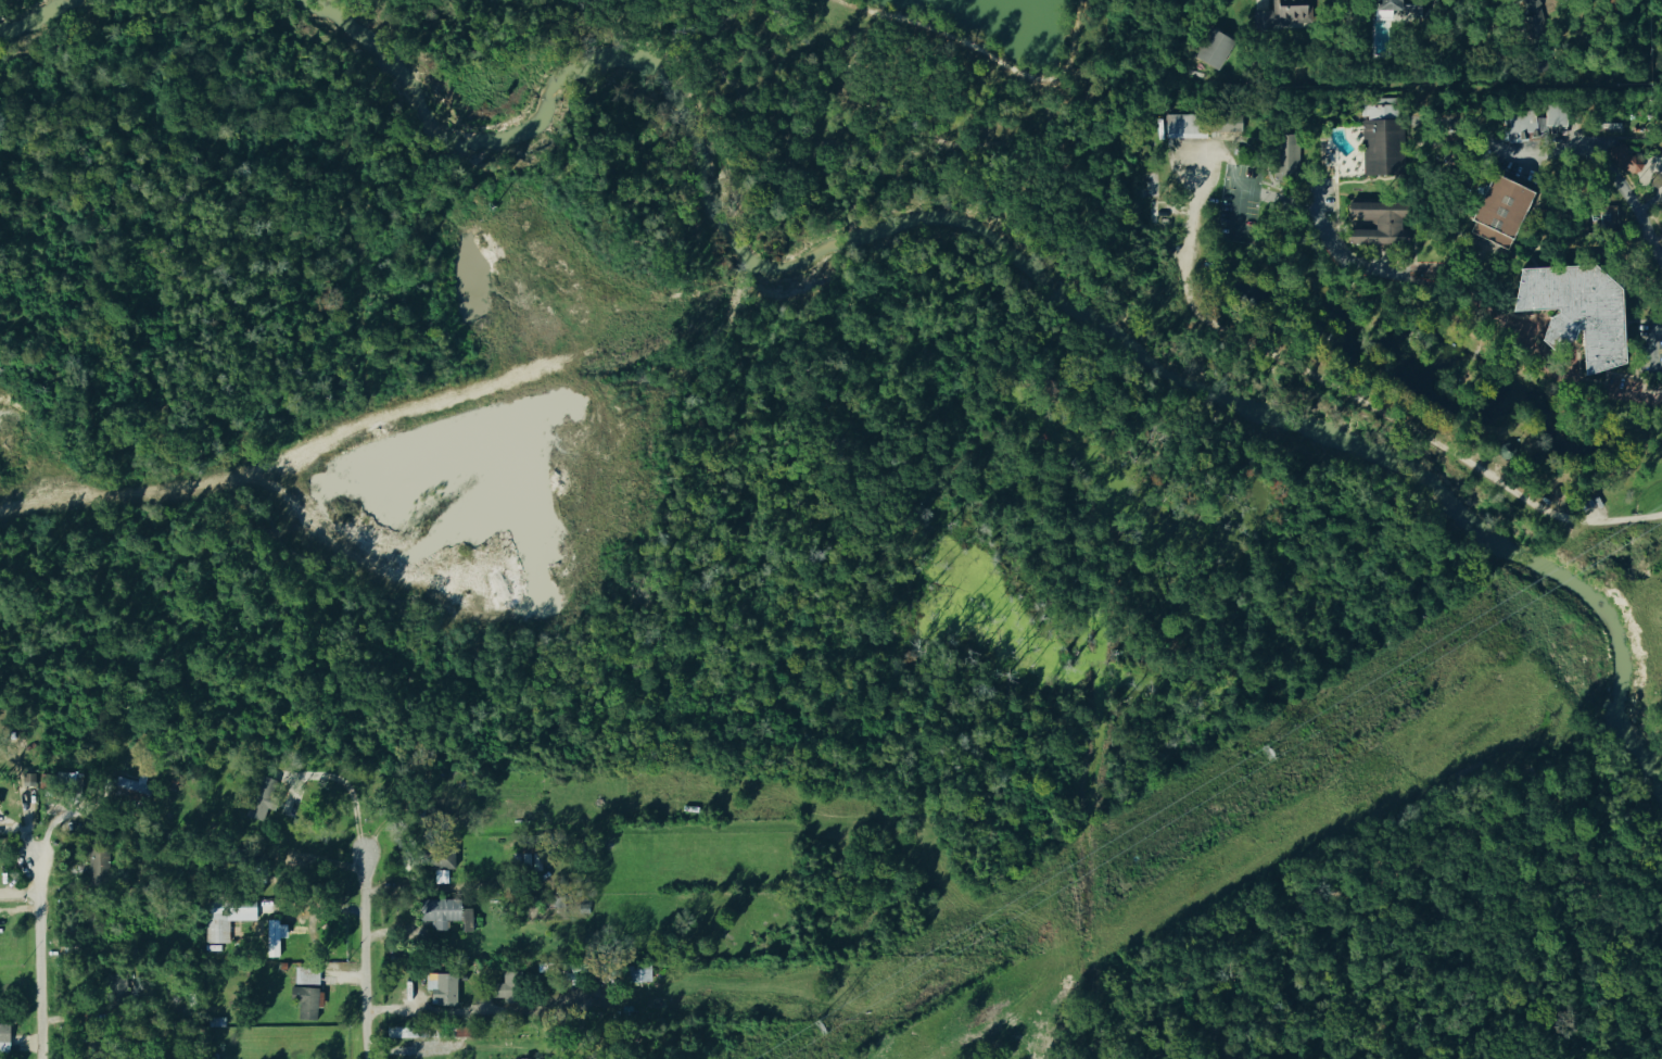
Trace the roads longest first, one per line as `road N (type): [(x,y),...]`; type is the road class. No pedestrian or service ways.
road 1 (residential): [(368,1058),(365,855)]
road 2 (residential): [(40,858),(40,1058)]

